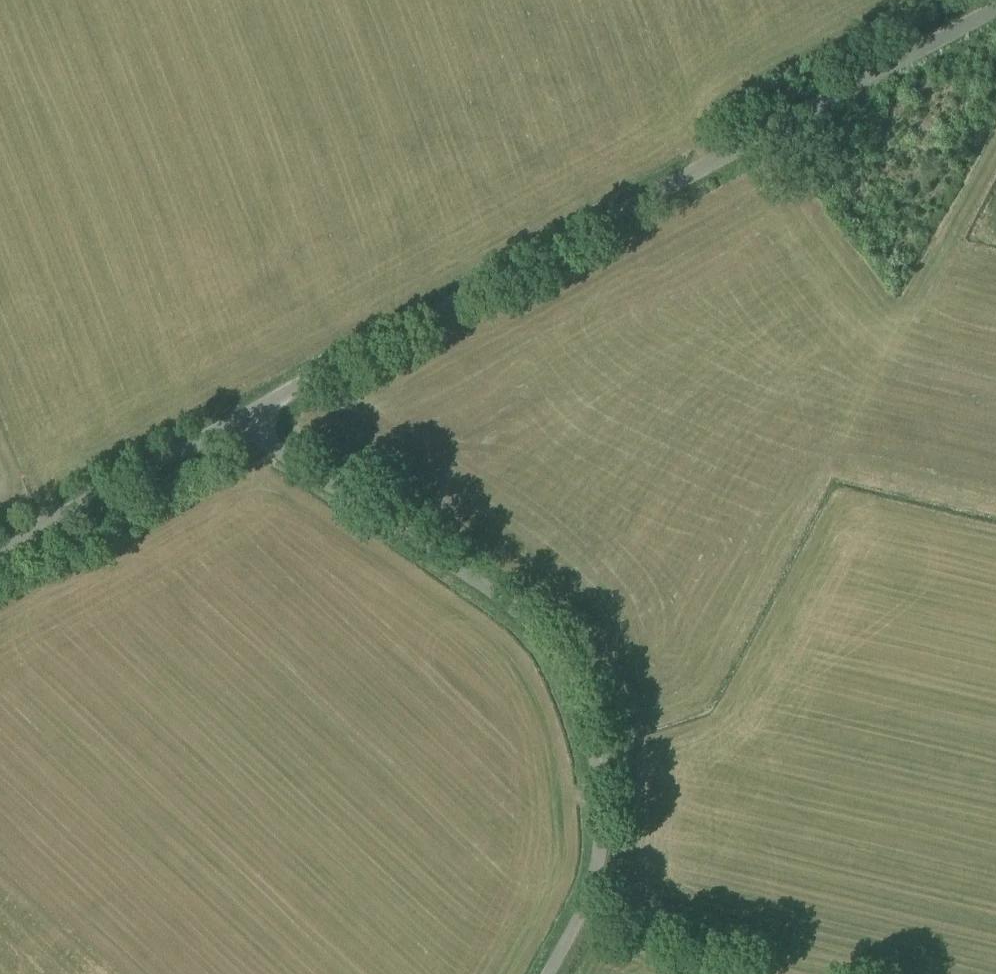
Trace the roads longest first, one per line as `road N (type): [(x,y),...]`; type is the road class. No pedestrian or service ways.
road 1 (unclassified): [(234,420),(995,20)]
road 2 (unclassified): [(546,973),(583,907),(597,804),(582,711),(556,662),(525,627),(234,420)]
road 3 (unclassified): [(0,546),(234,420)]

